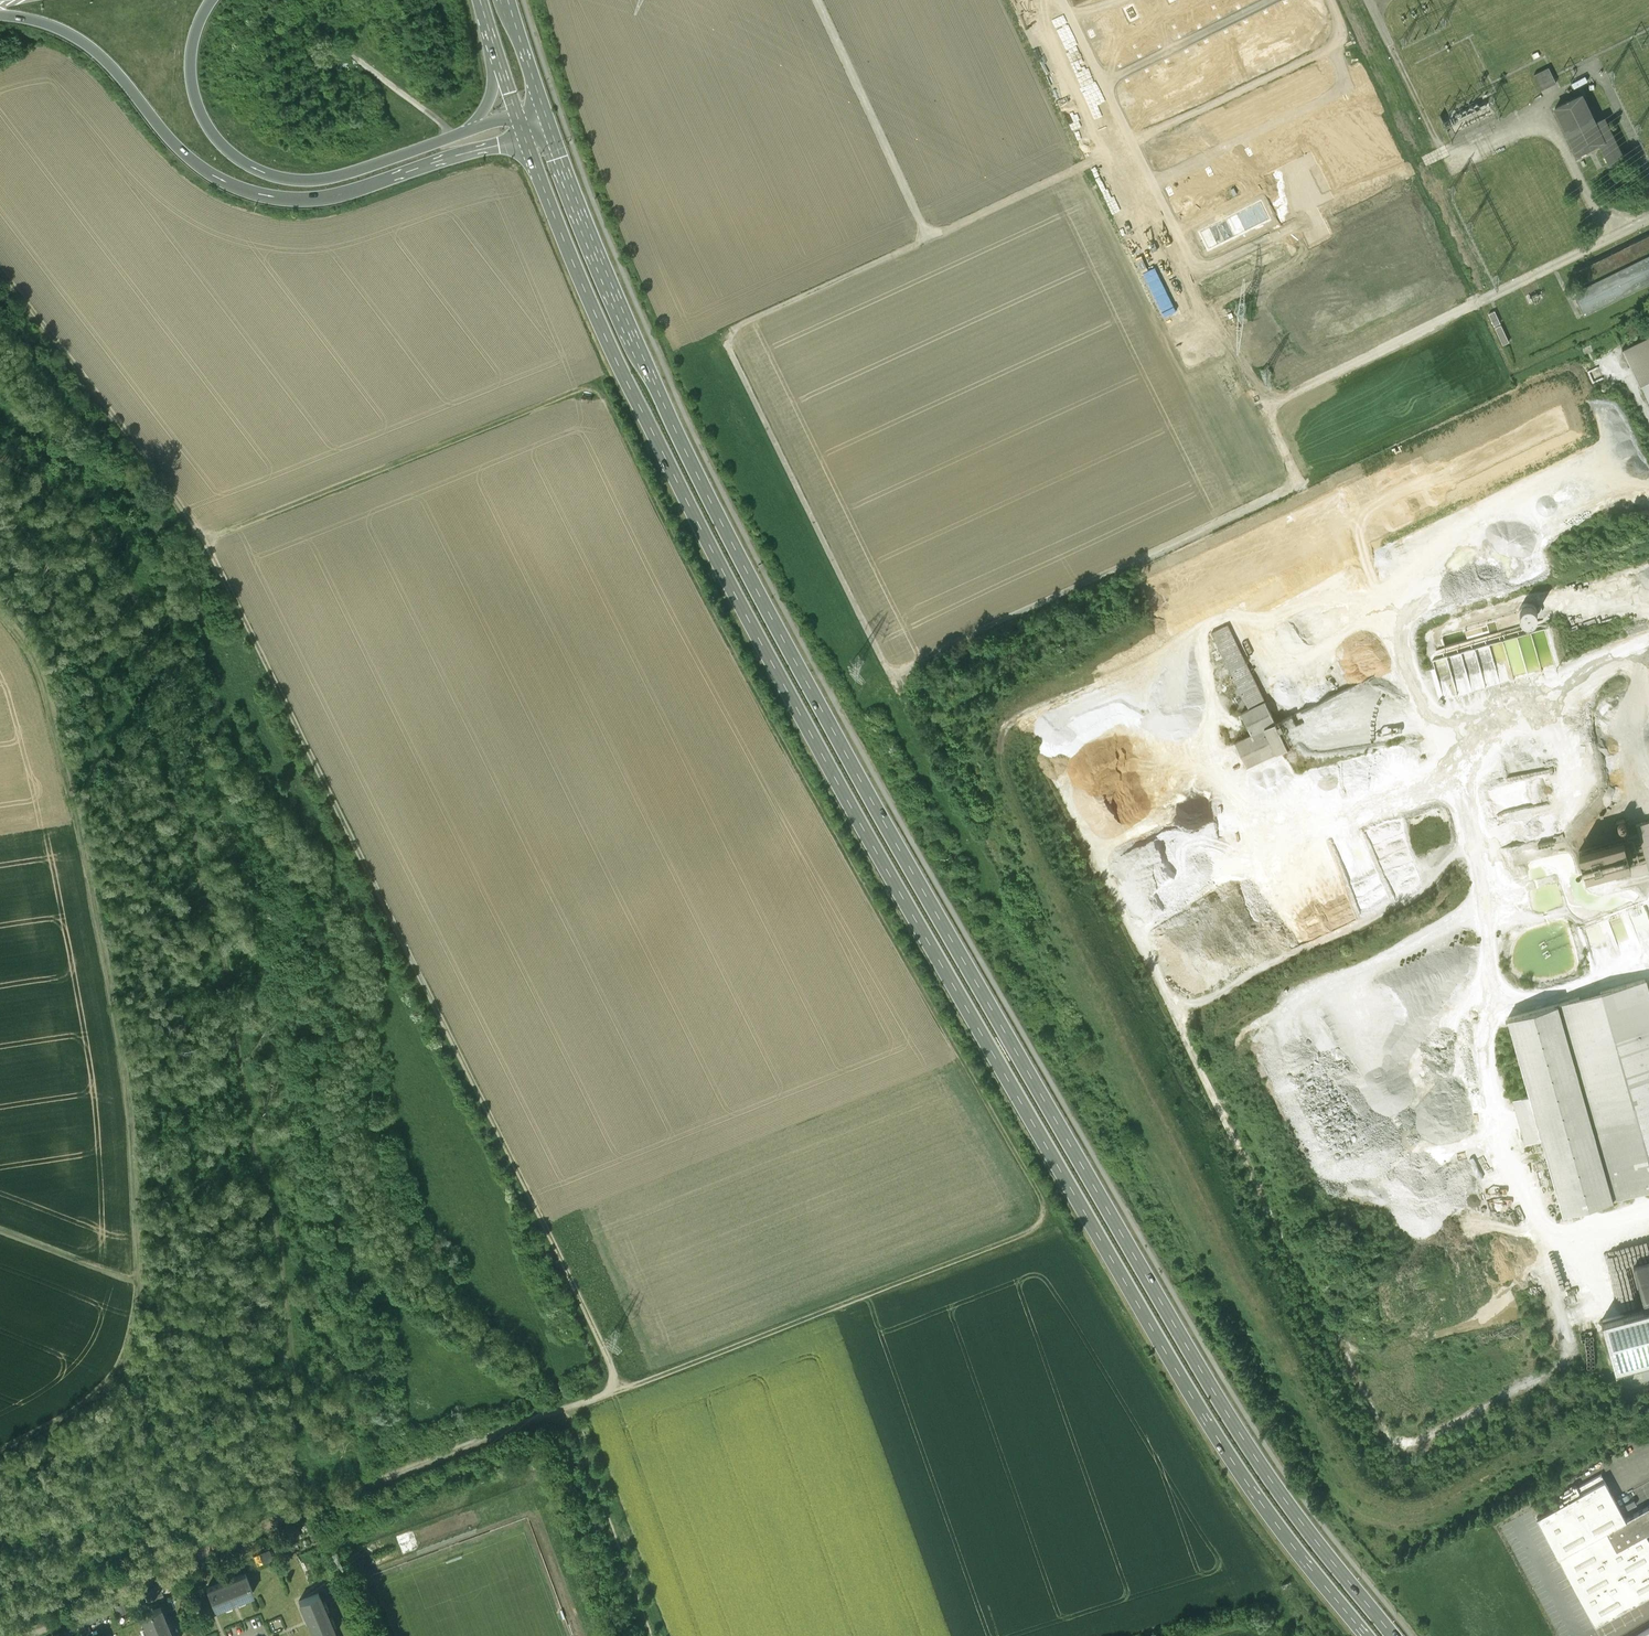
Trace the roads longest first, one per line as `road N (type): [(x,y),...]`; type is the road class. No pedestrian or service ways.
road 1 (primary): [(1394,1635),(1306,1527),(1216,1388),(762,602),(646,366),(546,116)]
road 2 (primary): [(525,138),(655,444),(892,883),(1199,1405),(1287,1540),(1365,1635)]
road 3 (track): [(205,540),(576,389),(594,390),(798,776),(1042,1198),(1040,1225)]
road 4 (track): [(1127,142),(714,329),(883,669),(928,658),(1292,482),(1261,404)]
road 5 (track): [(0,269),(205,540),(603,1348),(608,1393)]
road 6 (track): [(34,1635),(395,1470),(666,1374),(1040,1225)]
road 7 (track): [(0,1441),(108,1378),(145,1287),(128,1072),(50,687),(0,612)]
road 8 (motorway): [(0,14),(51,25),(88,45),(181,150),(231,184),(266,195),(330,197),(525,138)]
road 9 (motorway): [(474,130),(324,179),(255,168),(216,137),(193,91),(193,40),(210,0)]
road 10 (track): [(1044,1213),(1061,1221),(1104,1286),(1218,1479)]
road 11 (track): [(1261,404),(1127,142)]
road 12 (track): [(1332,0),(1343,25),(1336,45),(1127,142)]
road 13 (track): [(922,235),(818,0)]
road 14 (track): [(1261,404),(1479,298)]
road 15 (track): [(0,1231),(145,1287)]
road 16 (primary): [(546,116),(507,0)]

